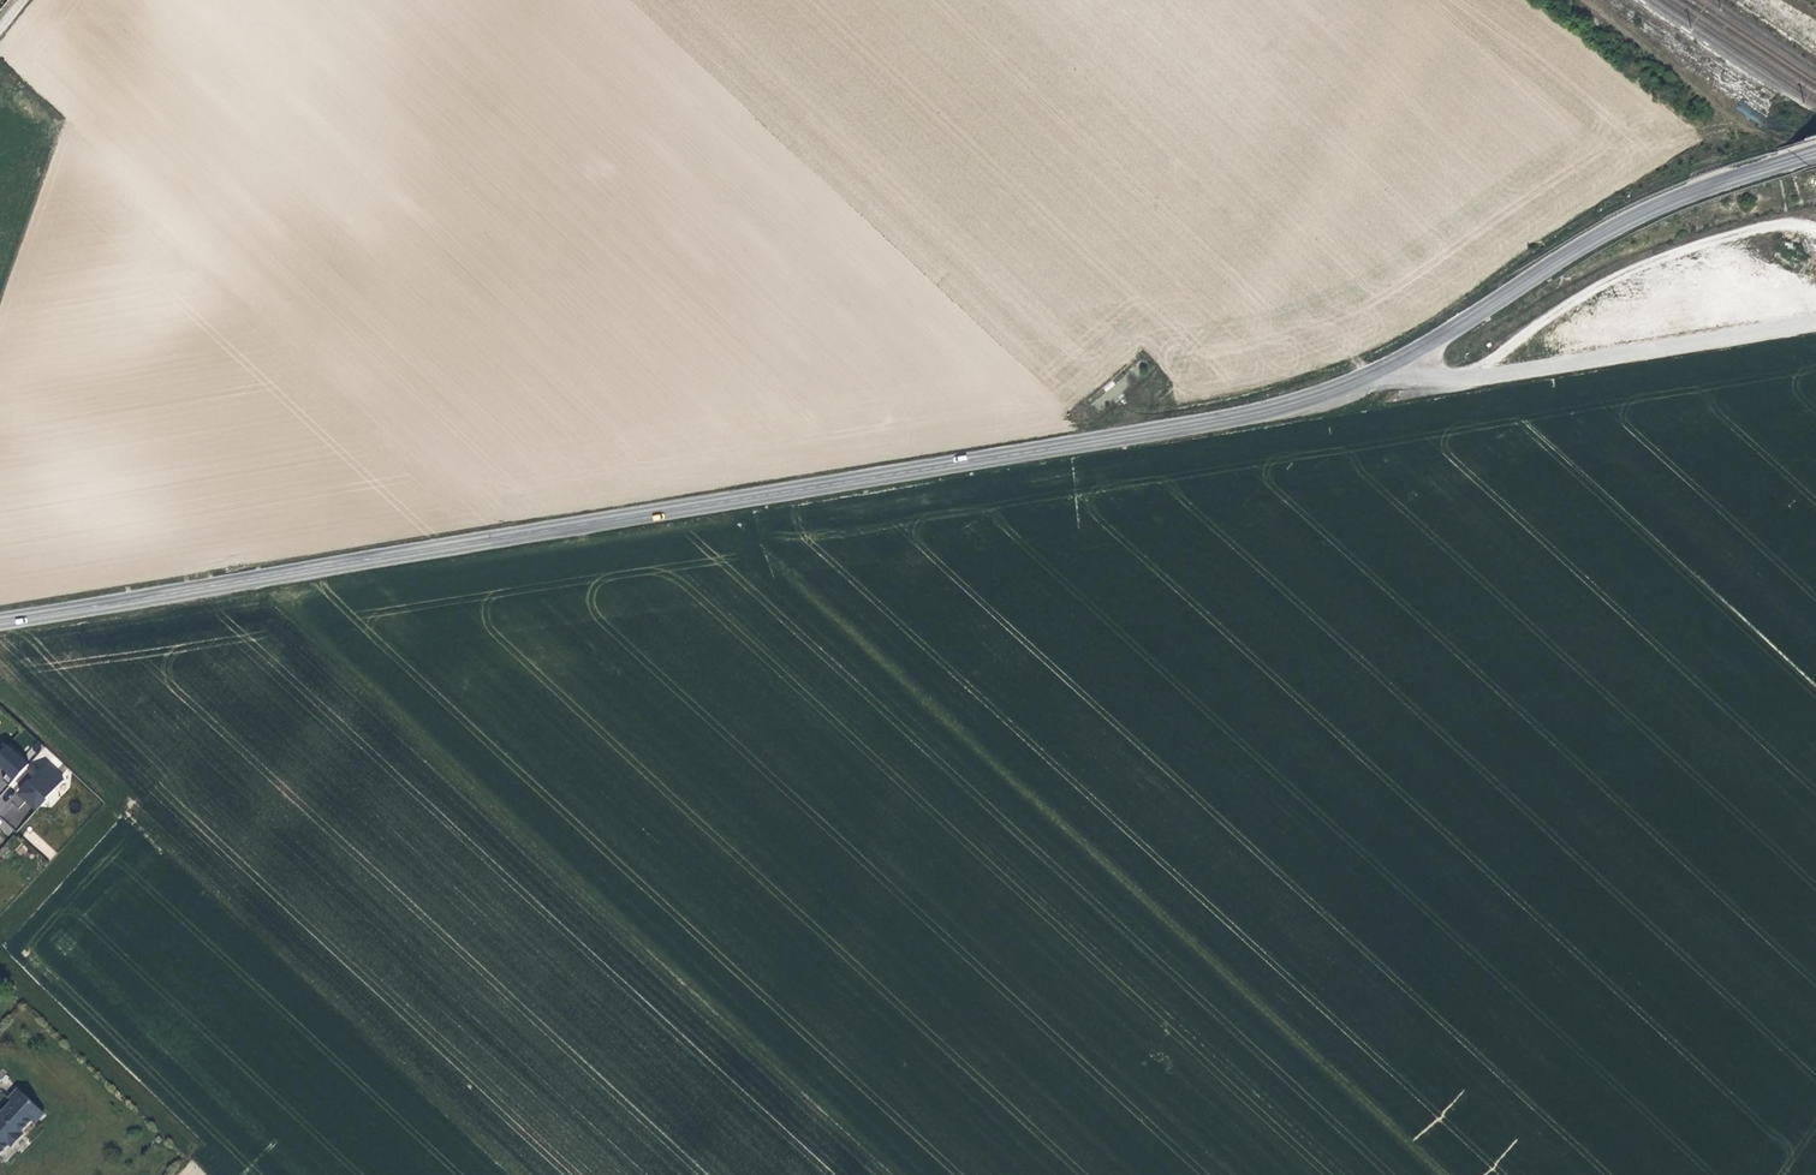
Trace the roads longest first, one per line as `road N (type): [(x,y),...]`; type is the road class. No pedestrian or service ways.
road 1 (tertiary): [(0,621),(1266,411),(1414,351),(1655,207),(1815,154)]
road 2 (track): [(530,531),(0,55)]

